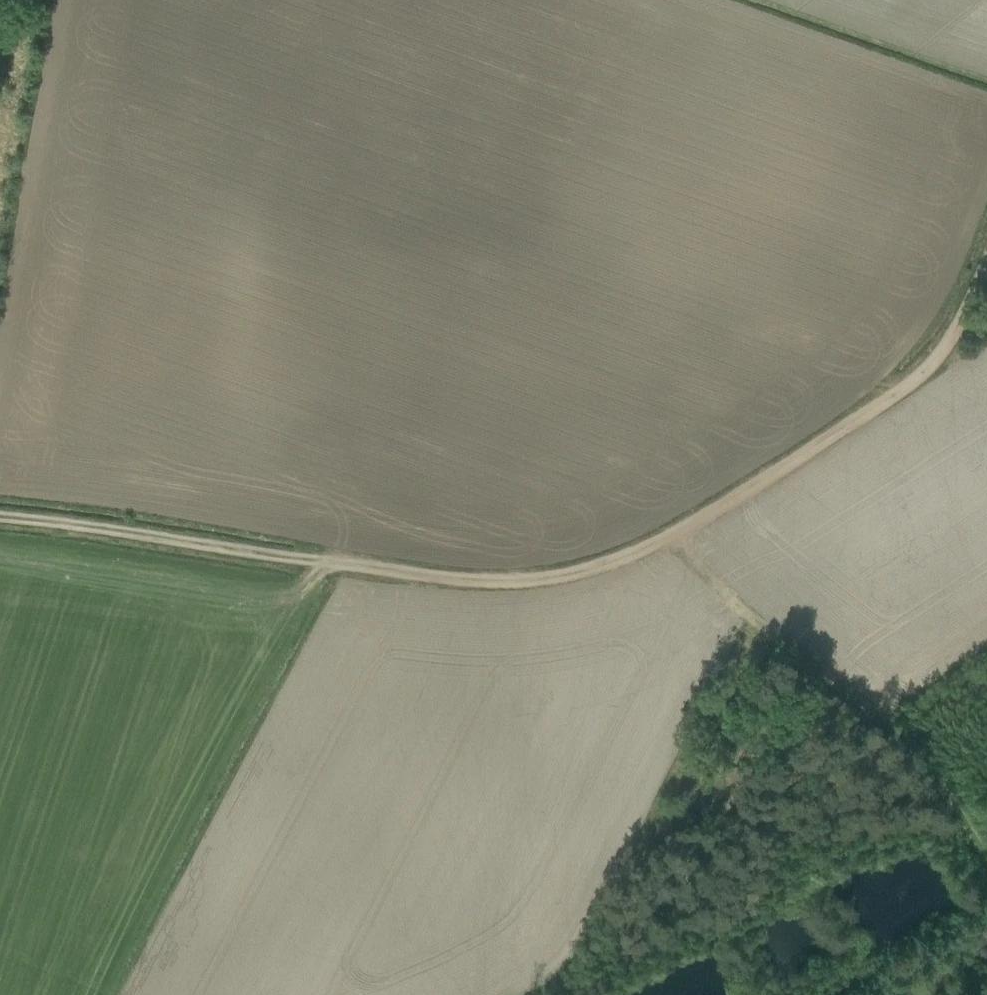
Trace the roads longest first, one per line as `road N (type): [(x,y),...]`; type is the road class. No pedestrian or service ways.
road 1 (track): [(986,257),(955,338),(915,384),(696,519),(593,569),(521,581),(433,581),(0,519)]

